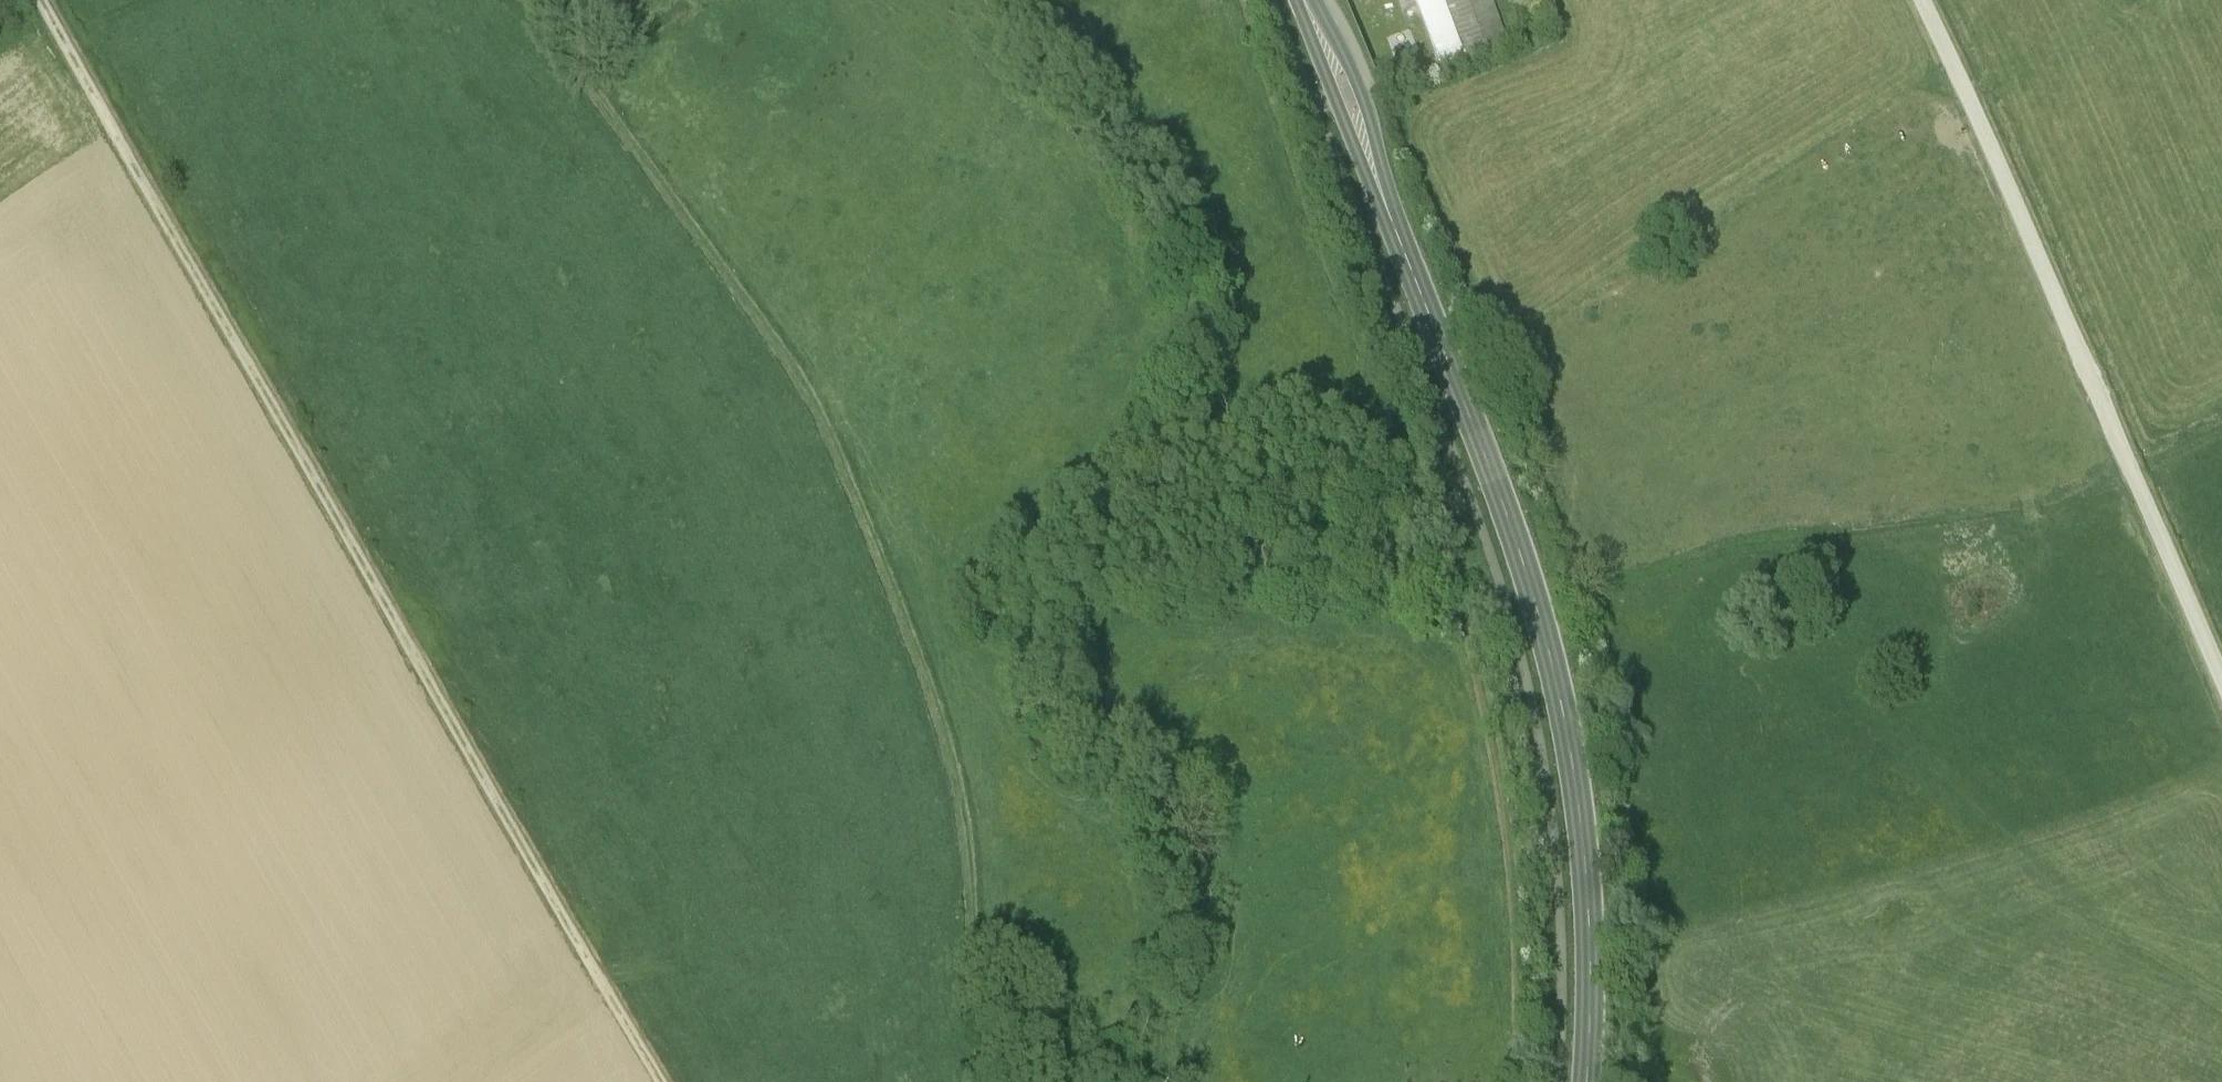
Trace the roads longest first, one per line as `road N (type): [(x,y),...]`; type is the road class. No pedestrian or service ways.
road 1 (track): [(40,0),(659,1081)]
road 2 (track): [(984,1081),(968,813),(917,635),(807,389),(526,0)]
road 3 (secondary): [(1305,0),(1542,626),(1571,757),(1589,920),(1585,1081)]
road 4 (track): [(2221,669),(1921,0)]

